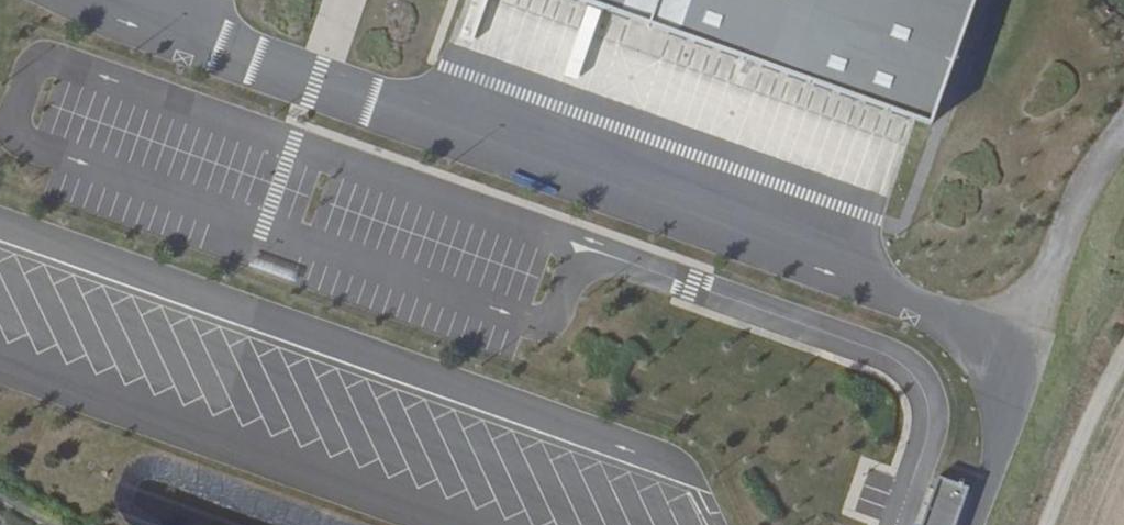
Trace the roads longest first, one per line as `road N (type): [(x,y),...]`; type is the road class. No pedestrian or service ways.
road 1 (track): [(1028,524),(1123,356)]

